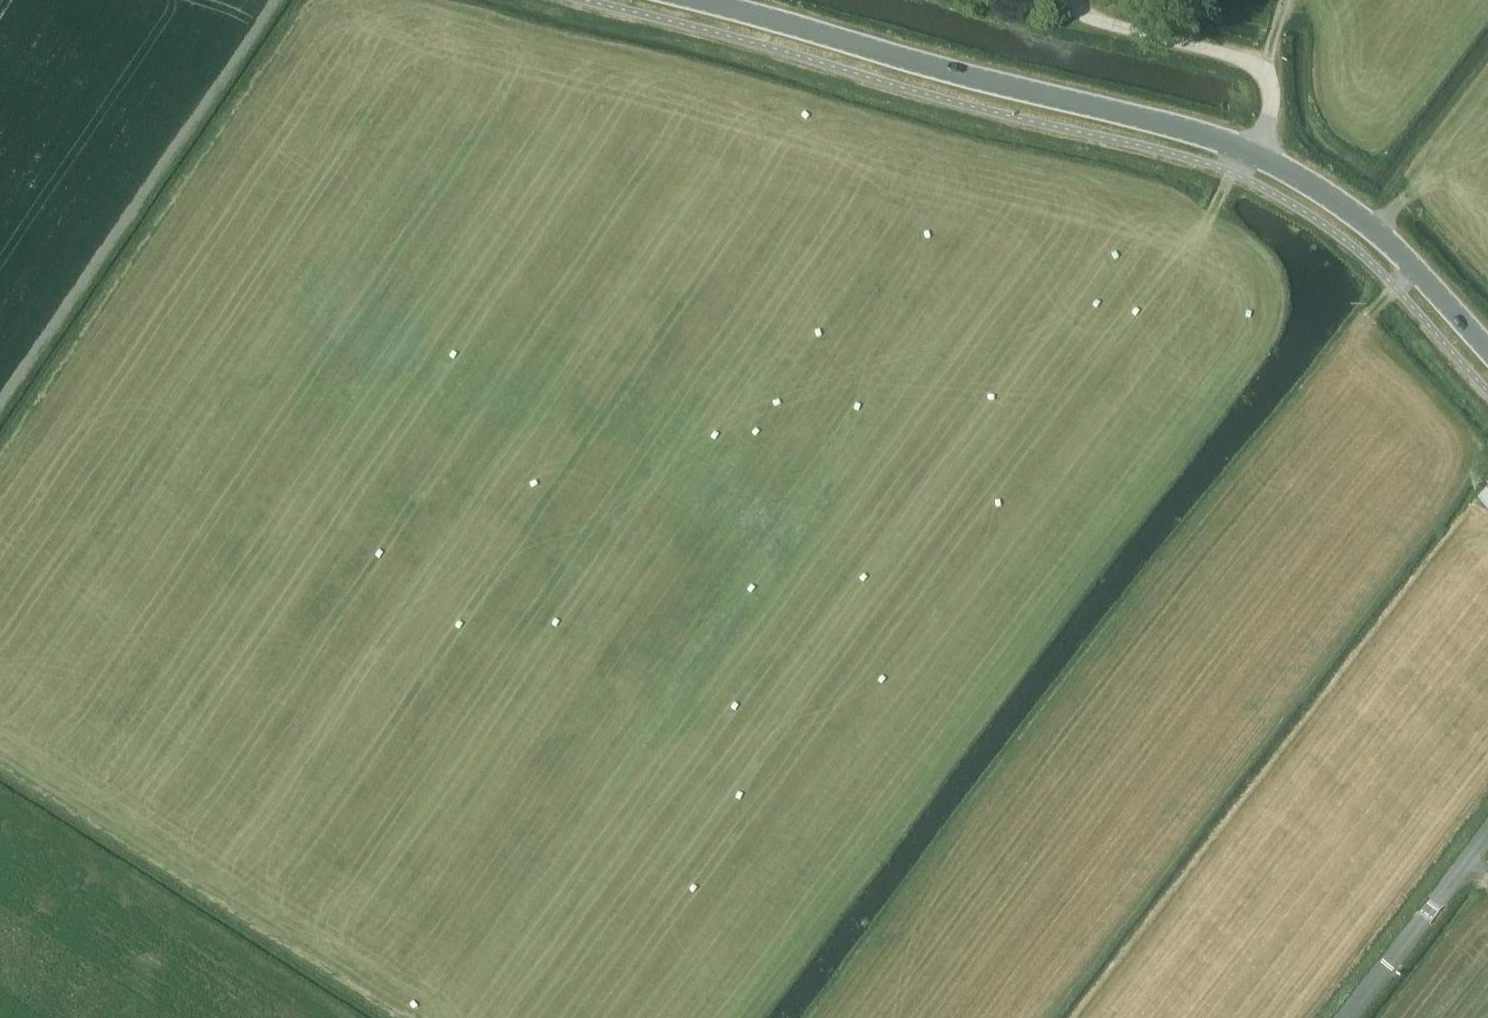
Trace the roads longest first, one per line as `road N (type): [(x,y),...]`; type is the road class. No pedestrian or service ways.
road 1 (secondary): [(1487,352),(1387,239),(1284,168),(1235,146),(697,0)]
road 2 (tertiary): [(1346,1017),(1487,834)]

